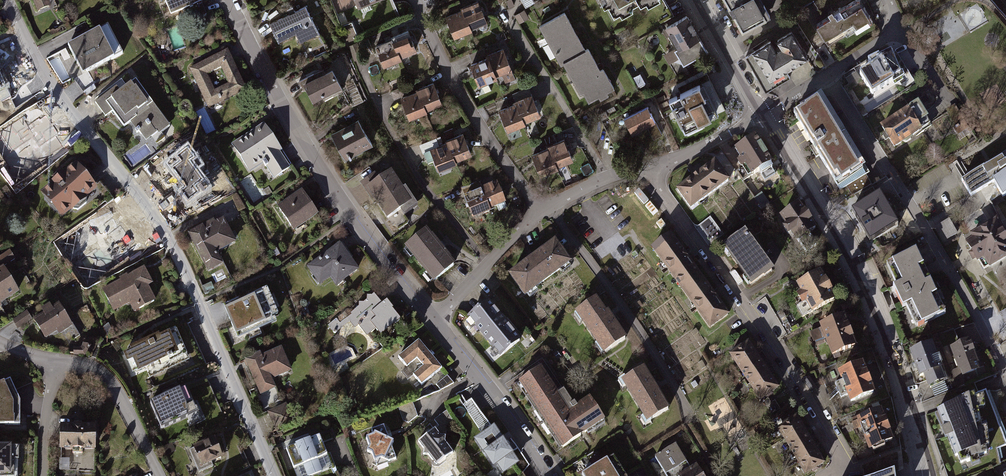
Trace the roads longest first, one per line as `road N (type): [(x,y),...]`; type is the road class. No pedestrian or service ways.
road 1 (residential): [(10,0),(61,99),(166,239),(274,475)]
road 2 (secondary): [(763,114),(875,316),(923,475)]
road 3 (residential): [(435,321),(313,160),(230,0)]
road 4 (residential): [(642,169),(775,350),(848,469)]
road 5 (residential): [(417,0),(466,105),(540,213)]
road 6 (residential): [(884,165),(1005,375)]
road 7 (residential): [(546,475),(435,321)]
road 8 (residential): [(160,475),(107,378),(57,364)]
road 9 (residential): [(435,321),(540,213)]
road 10 (residential): [(642,169),(763,114)]
road 11 (secondary): [(695,0),(763,114)]

